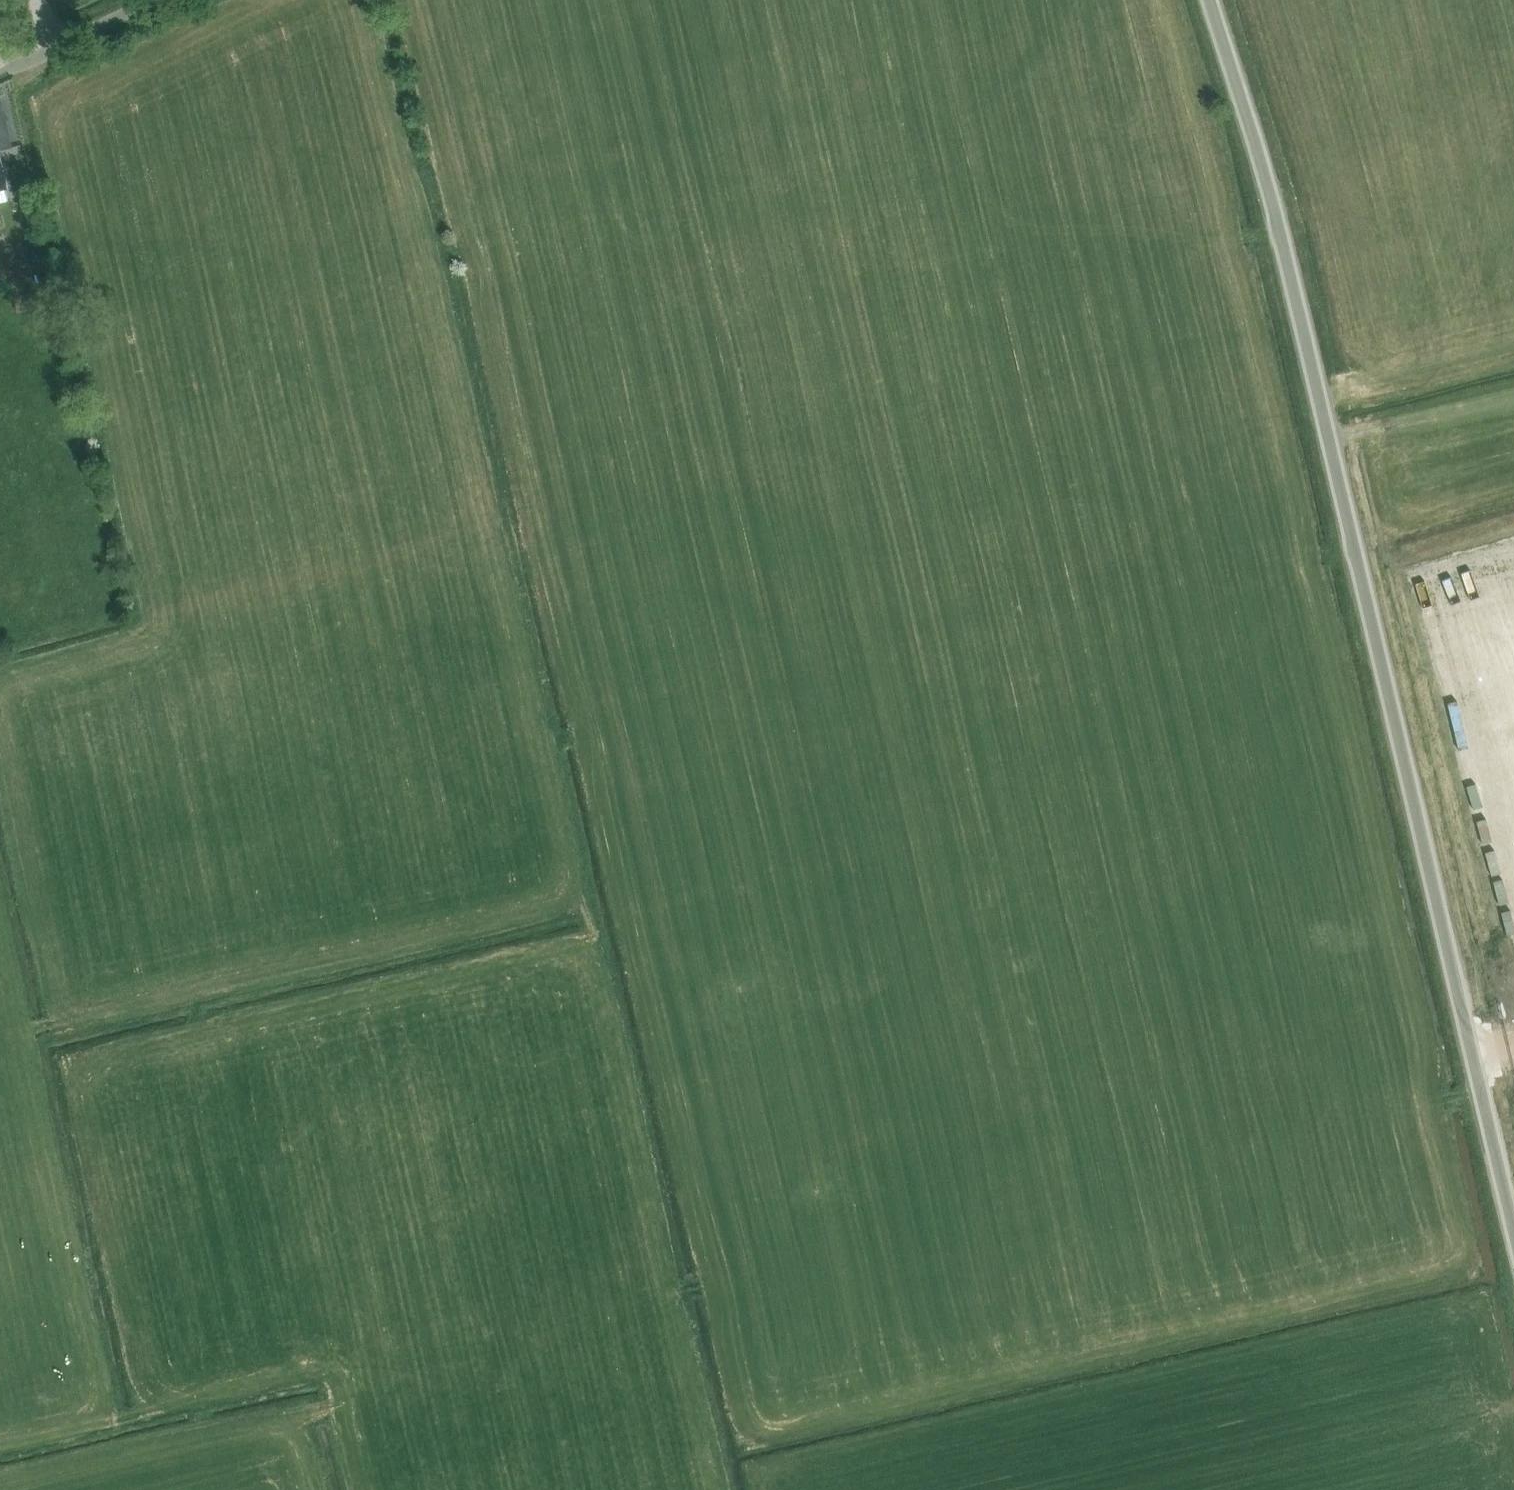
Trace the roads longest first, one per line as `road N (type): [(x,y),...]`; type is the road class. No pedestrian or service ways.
road 1 (unclassified): [(1513,1283),(1207,0)]
road 2 (unclassified): [(0,75),(153,0)]

